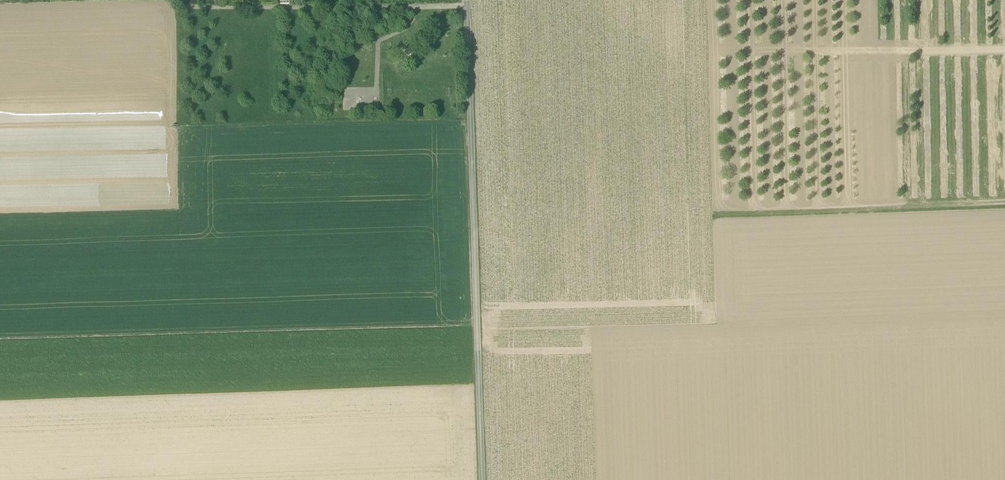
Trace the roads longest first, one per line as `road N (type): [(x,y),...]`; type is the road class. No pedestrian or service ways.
road 1 (residential): [(466,0),(481,479)]
road 2 (track): [(1004,48),(740,53)]

